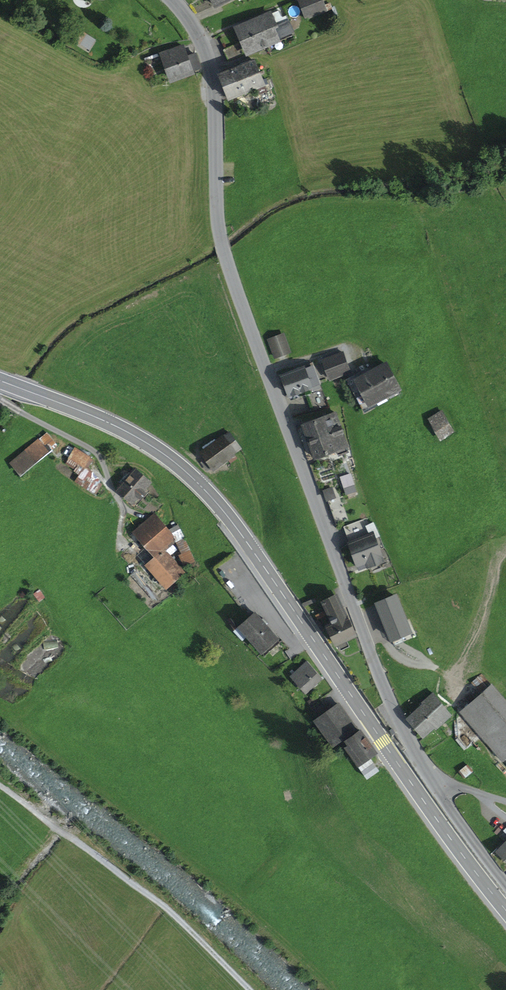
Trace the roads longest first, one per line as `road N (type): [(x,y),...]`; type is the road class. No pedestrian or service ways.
road 1 (residential): [(174,0),(204,39),(214,75),(218,222),(230,271),(376,668),(438,789)]
road 2 (secondary): [(0,381),(138,438),(207,492),(505,911)]
road 3 (track): [(250,989),(162,905),(0,785)]
road 4 (track): [(178,535),(150,475),(99,455)]

